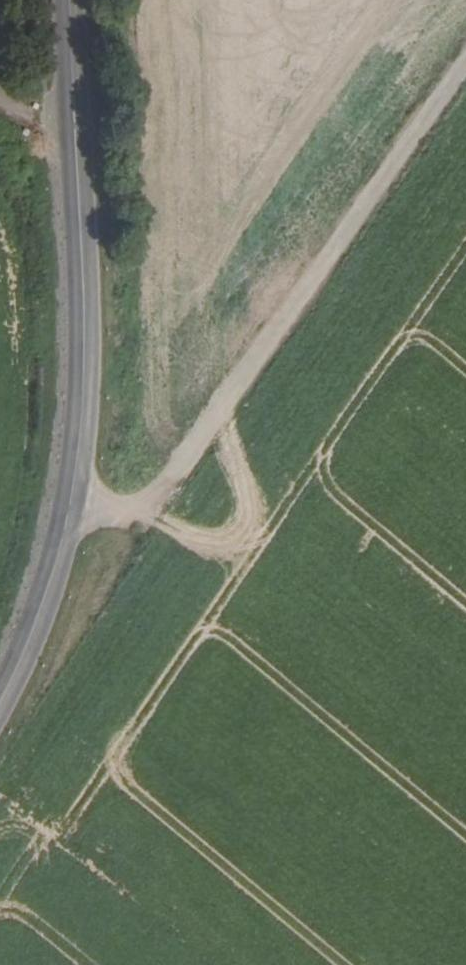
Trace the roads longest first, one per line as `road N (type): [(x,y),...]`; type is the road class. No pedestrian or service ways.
road 1 (secondary): [(72,0),(84,323),(79,428),(68,513),(30,629),(0,692)]
road 2 (track): [(465,57),(146,508),(68,513)]

